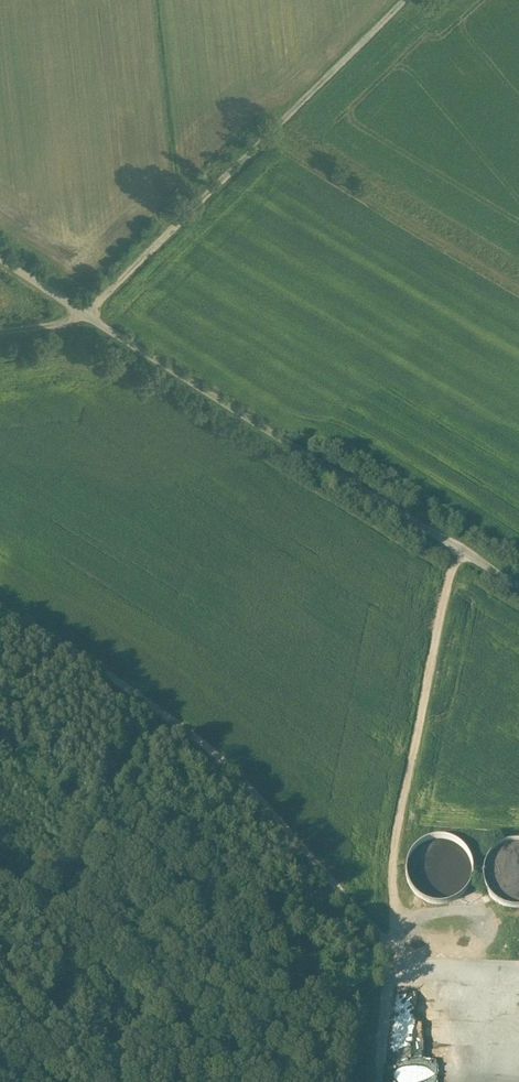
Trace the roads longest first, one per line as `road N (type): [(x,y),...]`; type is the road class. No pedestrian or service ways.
road 1 (unclassified): [(518,587),(0,256)]
road 2 (track): [(0,333),(84,313),(407,0)]
road 3 (track): [(386,947),(206,746),(57,641),(0,612)]
road 4 (track): [(459,549),(395,853)]

